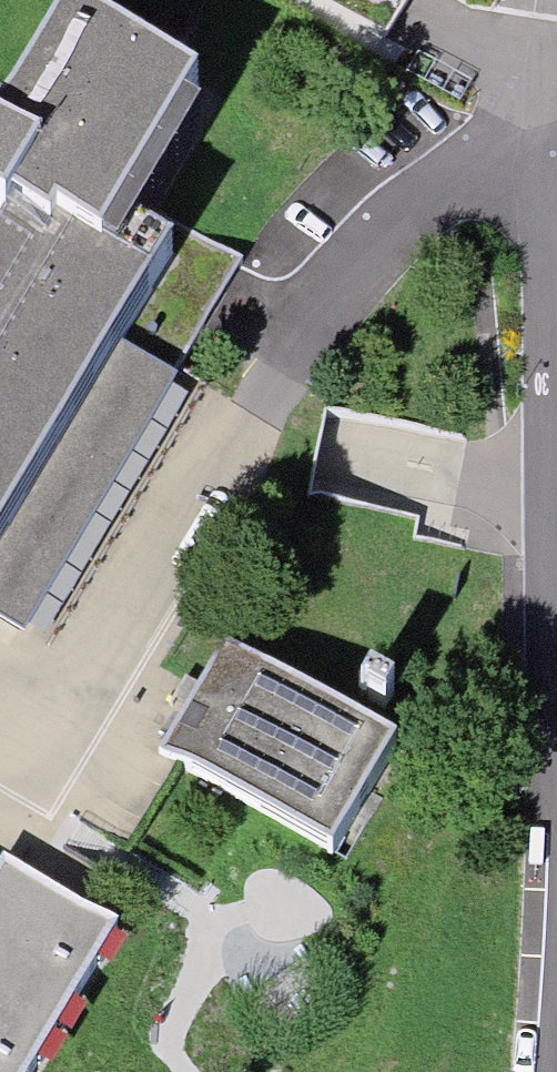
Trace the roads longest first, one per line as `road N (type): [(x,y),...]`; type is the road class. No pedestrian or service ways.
road 1 (residential): [(540,179),(451,190),(367,248),(101,654),(64,688)]
road 2 (residential): [(556,488),(552,264),(540,179)]
road 3 (residential): [(540,179),(534,104),(546,0)]
road 4 (residential): [(0,796),(35,787),(56,768),(72,715),(64,688)]

